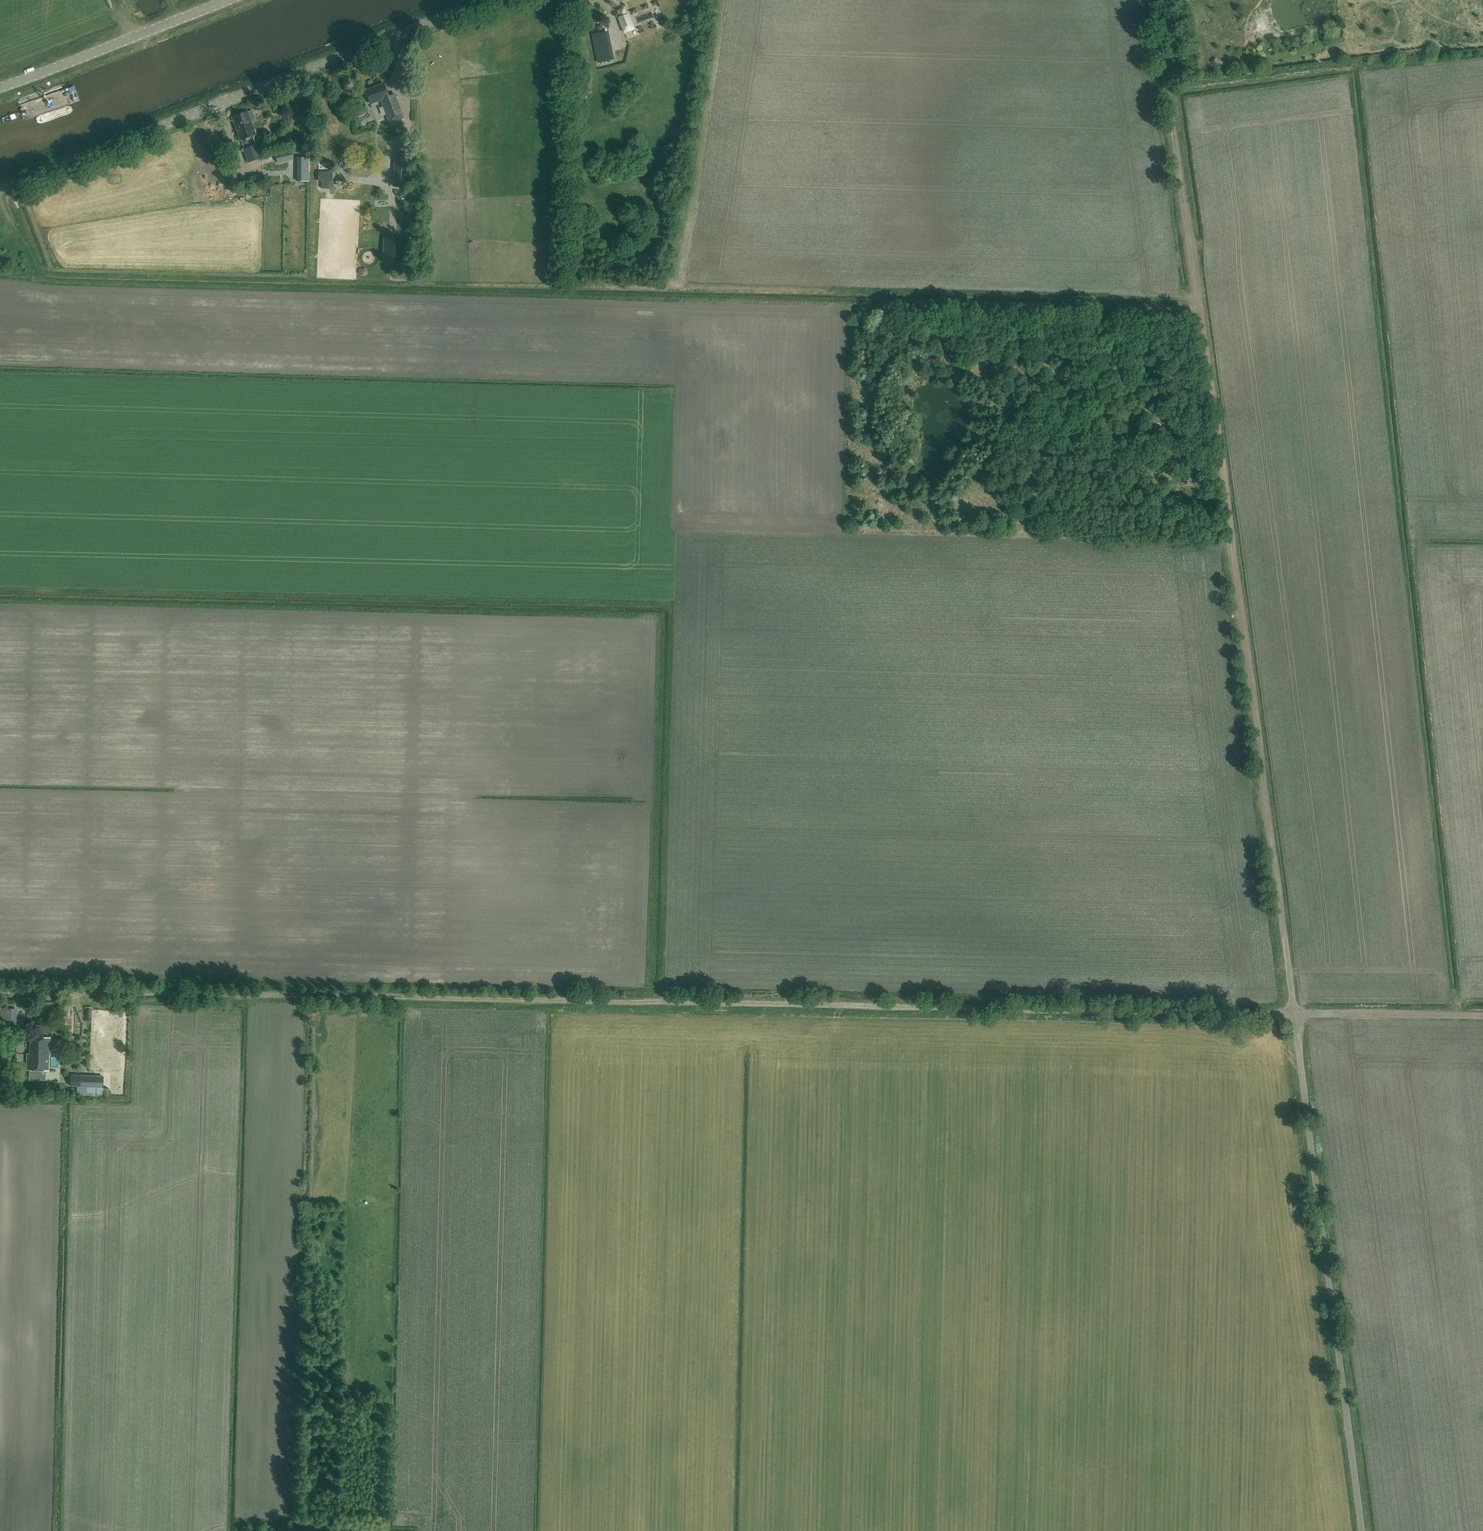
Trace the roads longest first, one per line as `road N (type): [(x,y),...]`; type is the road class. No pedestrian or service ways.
road 1 (track): [(1482,1017),(0,988)]
road 2 (track): [(1155,0),(1285,936)]
road 3 (unclassified): [(1362,1530),(1285,936)]
road 4 (tertiary): [(0,189),(487,0)]
road 5 (tertiary): [(230,0),(0,87)]

